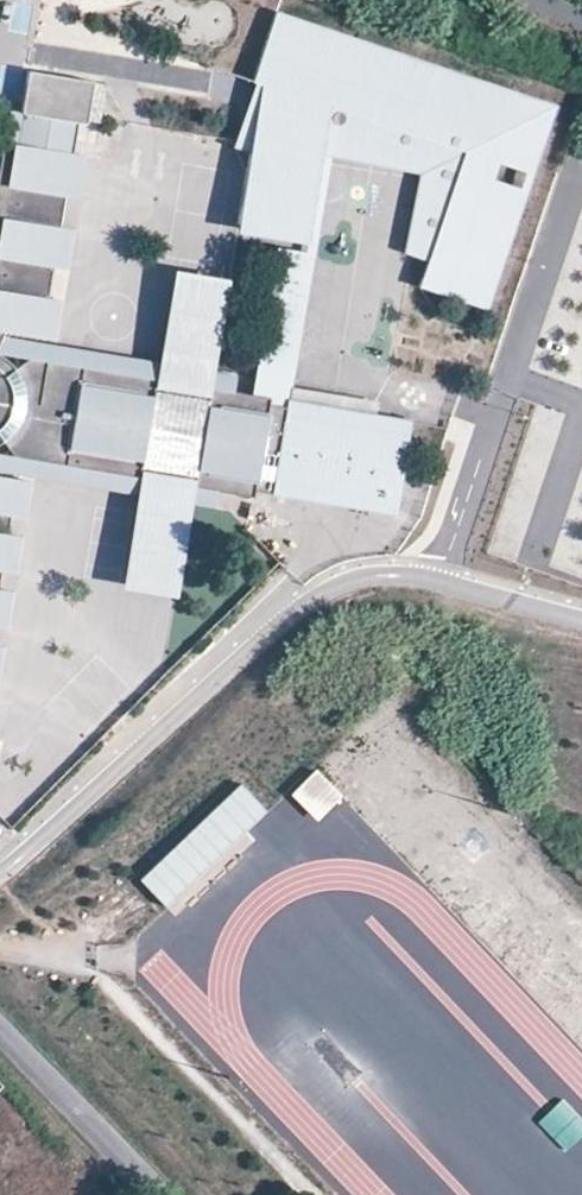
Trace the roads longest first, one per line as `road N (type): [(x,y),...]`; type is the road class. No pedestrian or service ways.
road 1 (unclassified): [(155,1194),(0,1040)]

